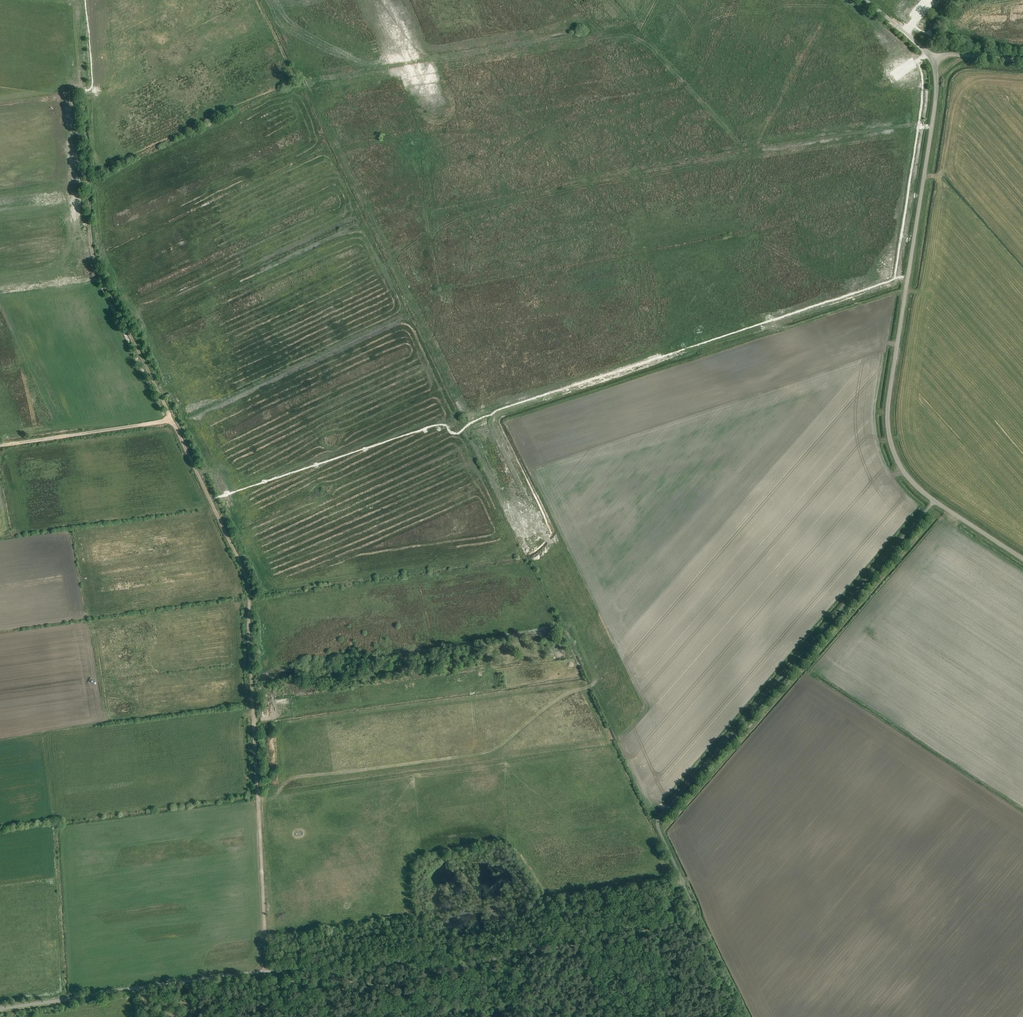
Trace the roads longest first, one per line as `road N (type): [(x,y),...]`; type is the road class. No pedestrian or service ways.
road 1 (track): [(0,445),(172,421),(248,582),(267,971)]
road 2 (unclassified): [(1022,559),(917,487),(890,439),(935,107),(933,59)]
road 3 (track): [(82,93),(93,257),(172,421)]

